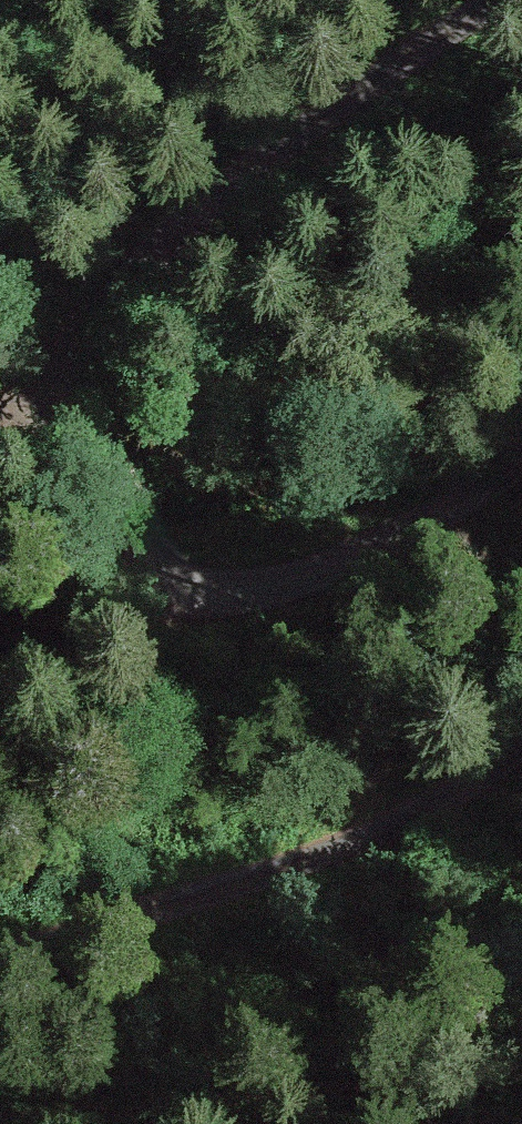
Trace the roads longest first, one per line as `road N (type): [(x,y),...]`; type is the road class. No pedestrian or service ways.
road 1 (track): [(85,408),(93,346),(161,249),(516,0)]
road 2 (track): [(521,458),(350,555),(231,591),(187,592),(157,577),(141,557),(85,408)]
road 3 (track): [(0,967),(232,901),(435,818),(521,760)]

